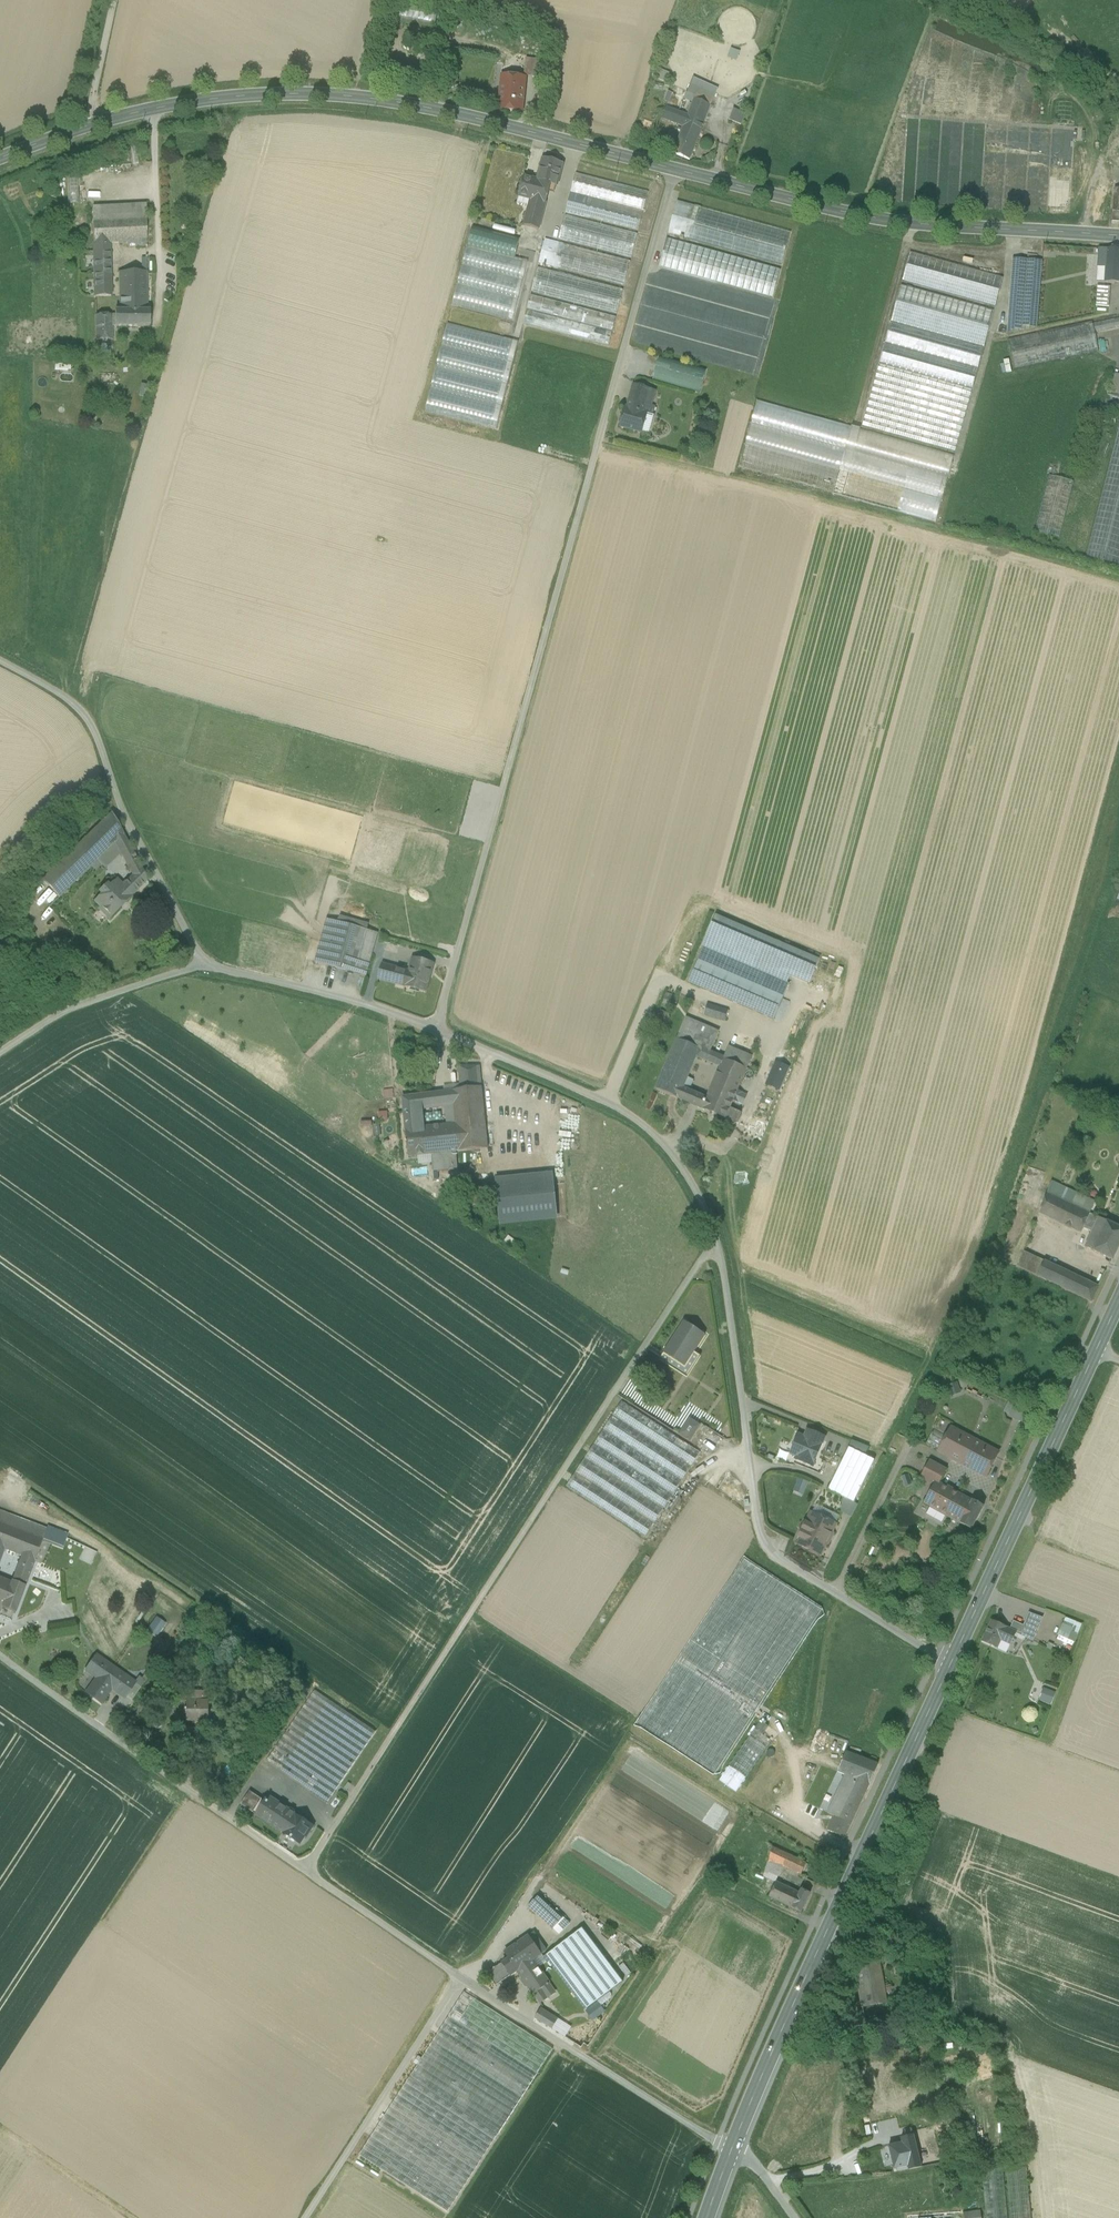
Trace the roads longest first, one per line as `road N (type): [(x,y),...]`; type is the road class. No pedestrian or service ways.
road 1 (residential): [(204,964),(377,1009),(638,1109),(711,1206),(768,1548),(952,1667)]
road 2 (tertiary): [(1118,236),(921,223),(813,204),(392,101),(280,93),(182,104),(89,126)]
road 3 (track): [(673,169),(434,1028)]
road 4 (residential): [(0,1646),(462,1979),(726,2148)]
road 5 (track): [(722,1245),(668,1302),(313,1864)]
road 6 (primary): [(726,2148),(952,1667)]
road 7 (primary): [(952,1667),(1118,1309)]
road 8 (residential): [(0,661),(82,713),(122,811),(204,964)]
road 9 (track): [(462,1979),(310,2217)]
road 10 (track): [(125,371),(143,370),(158,330),(154,110)]
road 11 (track): [(800,986),(738,1142),(707,1148),(688,1135),(673,1154)]
road 12 (unclassified): [(204,964),(61,1012),(0,1051)]
road 13 (track): [(906,2126),(866,2152),(768,2181)]
road 14 (residential): [(118,0),(89,126)]

